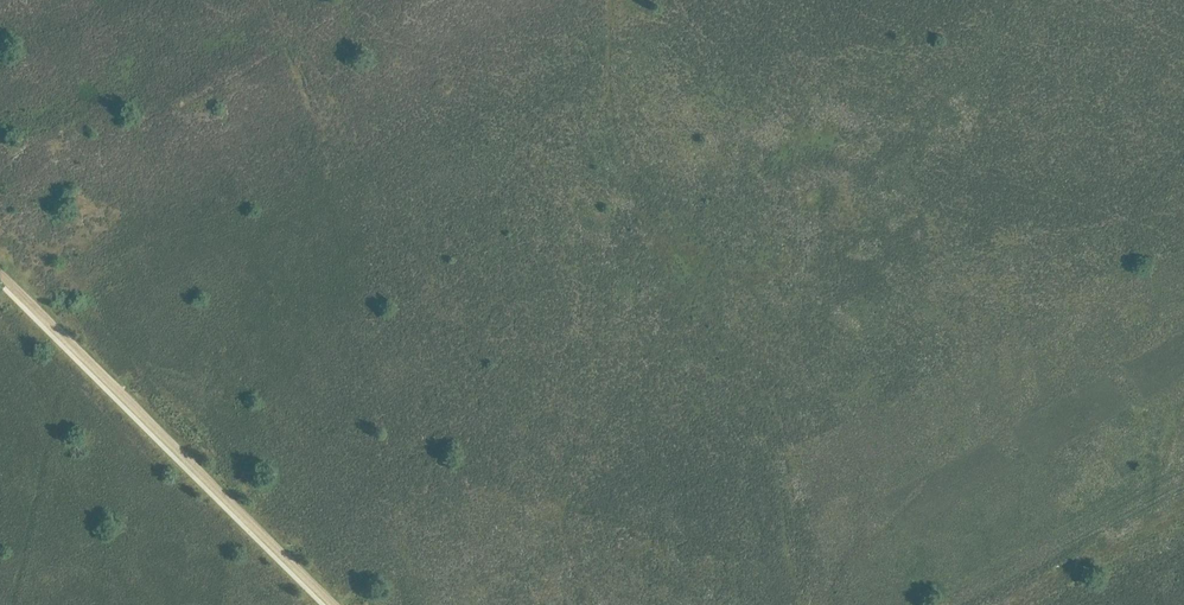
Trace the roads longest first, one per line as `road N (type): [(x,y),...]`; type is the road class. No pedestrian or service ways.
road 1 (track): [(338,604),(0,269)]

